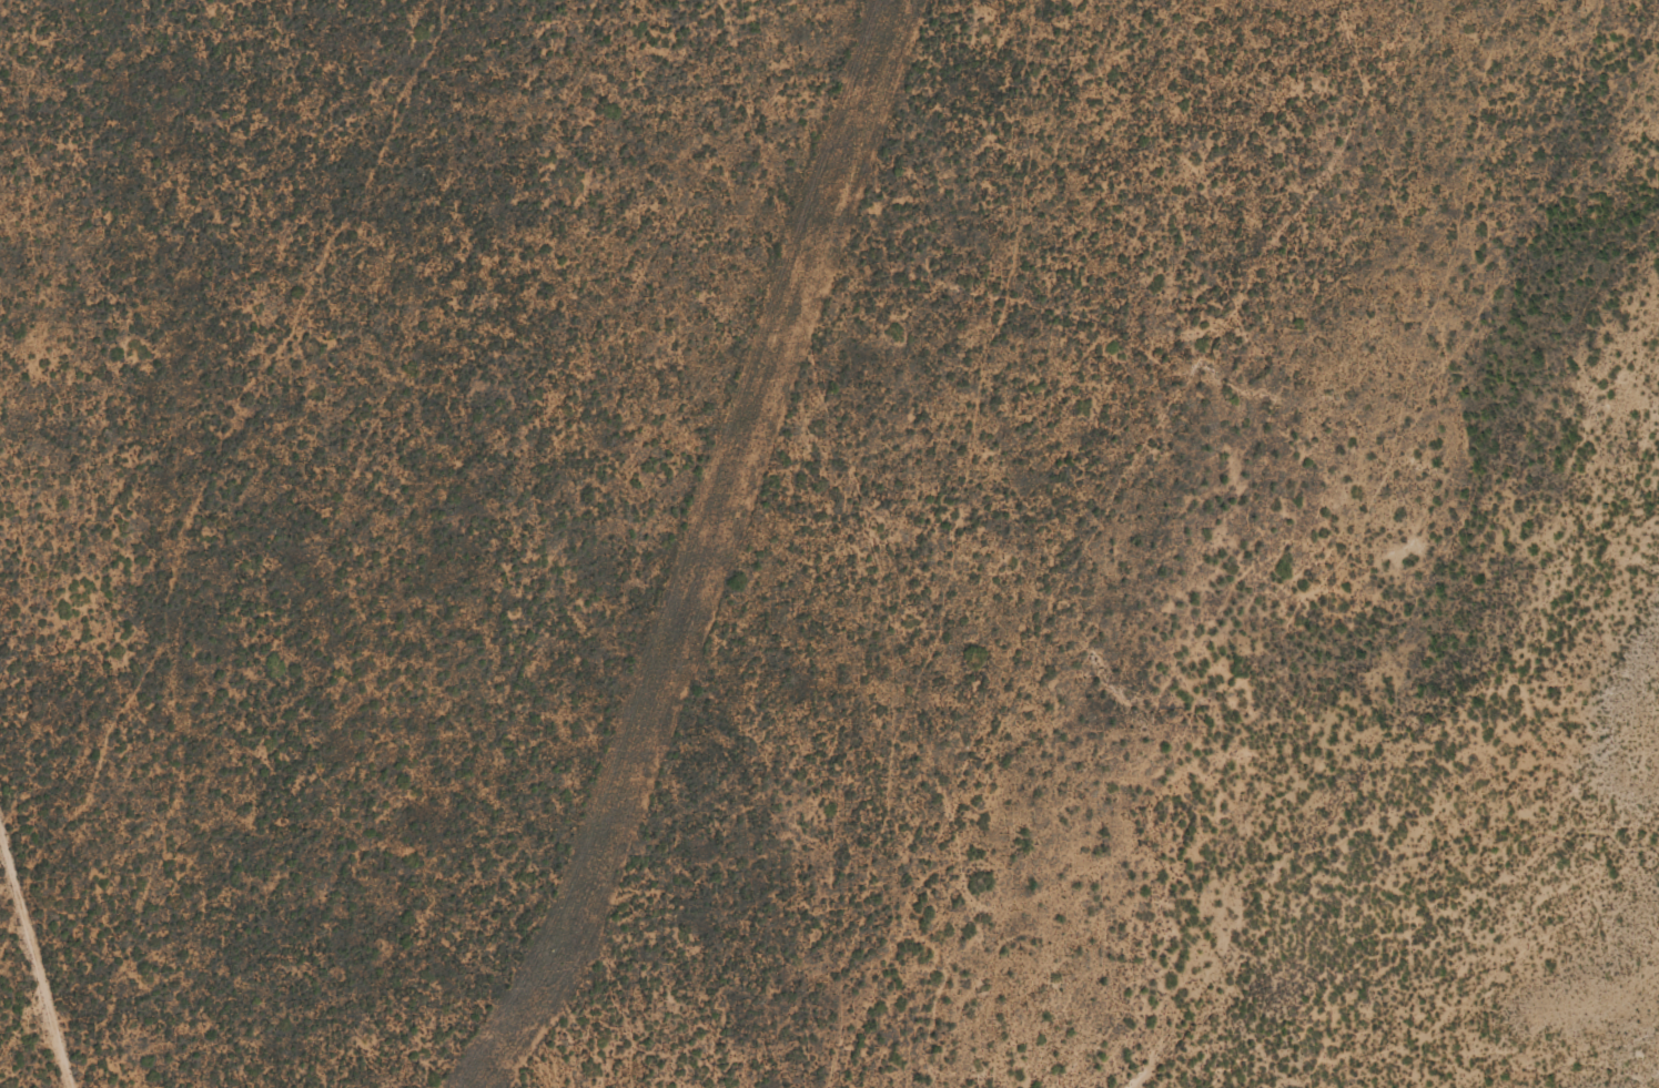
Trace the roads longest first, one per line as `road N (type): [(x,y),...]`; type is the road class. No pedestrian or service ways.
road 1 (track): [(0,708),(104,1087)]

